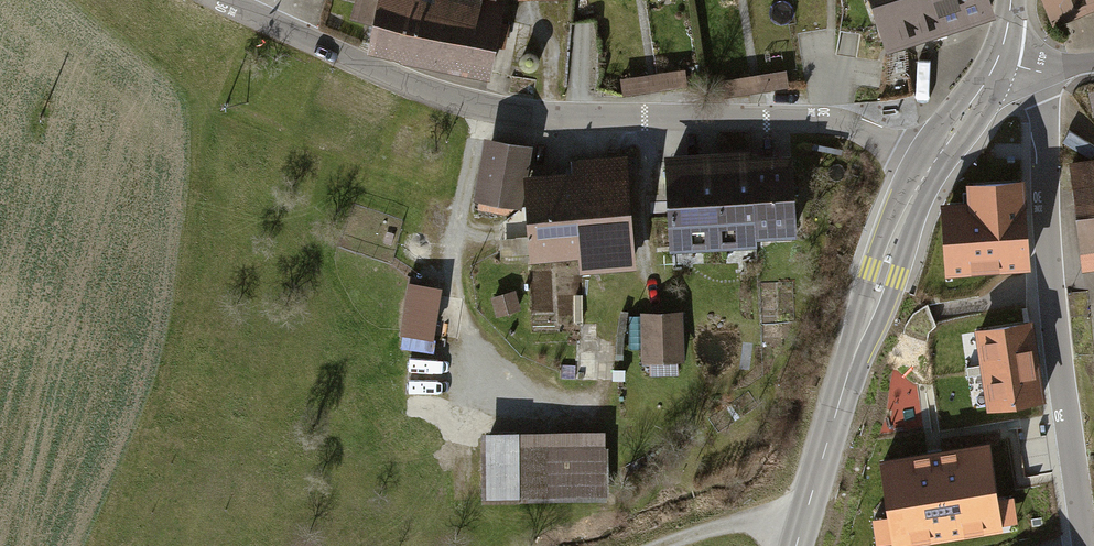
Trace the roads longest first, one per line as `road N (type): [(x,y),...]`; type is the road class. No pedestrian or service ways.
road 1 (tertiary): [(931,168),(837,123),(589,118),(470,105),(220,0)]
road 2 (residential): [(1039,70),(1054,319),(1087,545)]
road 3 (tertiary): [(798,545),(878,278),(931,168)]
road 4 (track): [(660,545),(746,521),(803,529)]
road 5 (tertiary): [(931,168),(995,66)]

